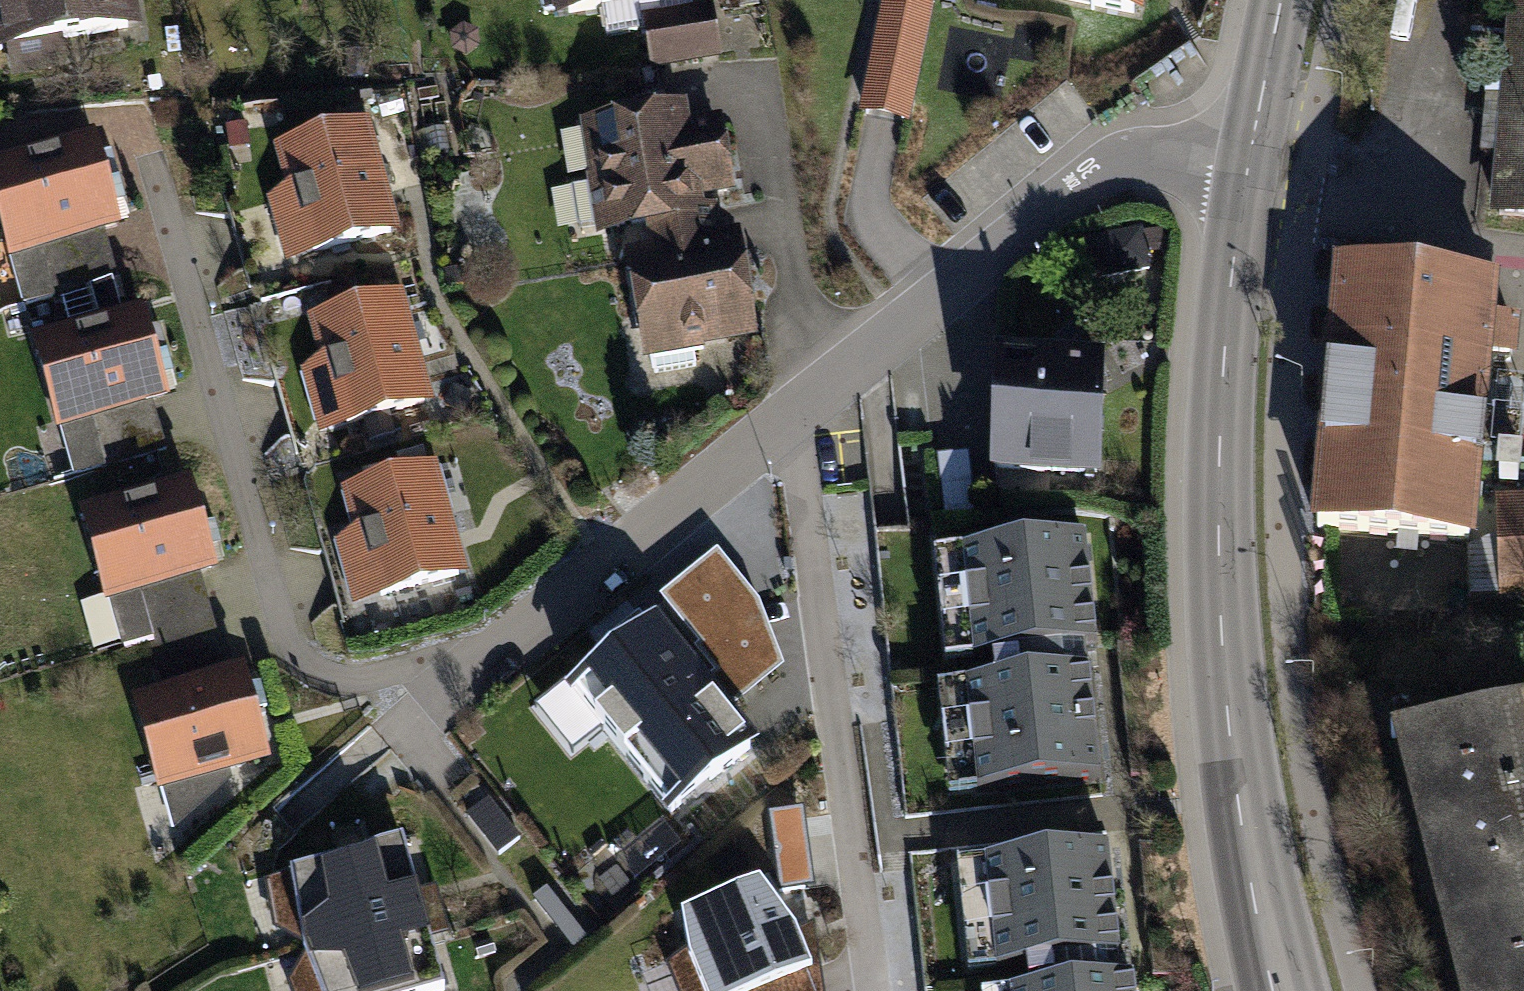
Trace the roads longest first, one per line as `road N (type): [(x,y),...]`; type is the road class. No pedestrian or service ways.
road 1 (residential): [(1248,165),(1146,155),(1100,171),(482,664)]
road 2 (primary): [(1248,165),(1225,350),(1220,563),(1233,723),(1283,990)]
road 3 (primary): [(1281,0),(1248,165)]

